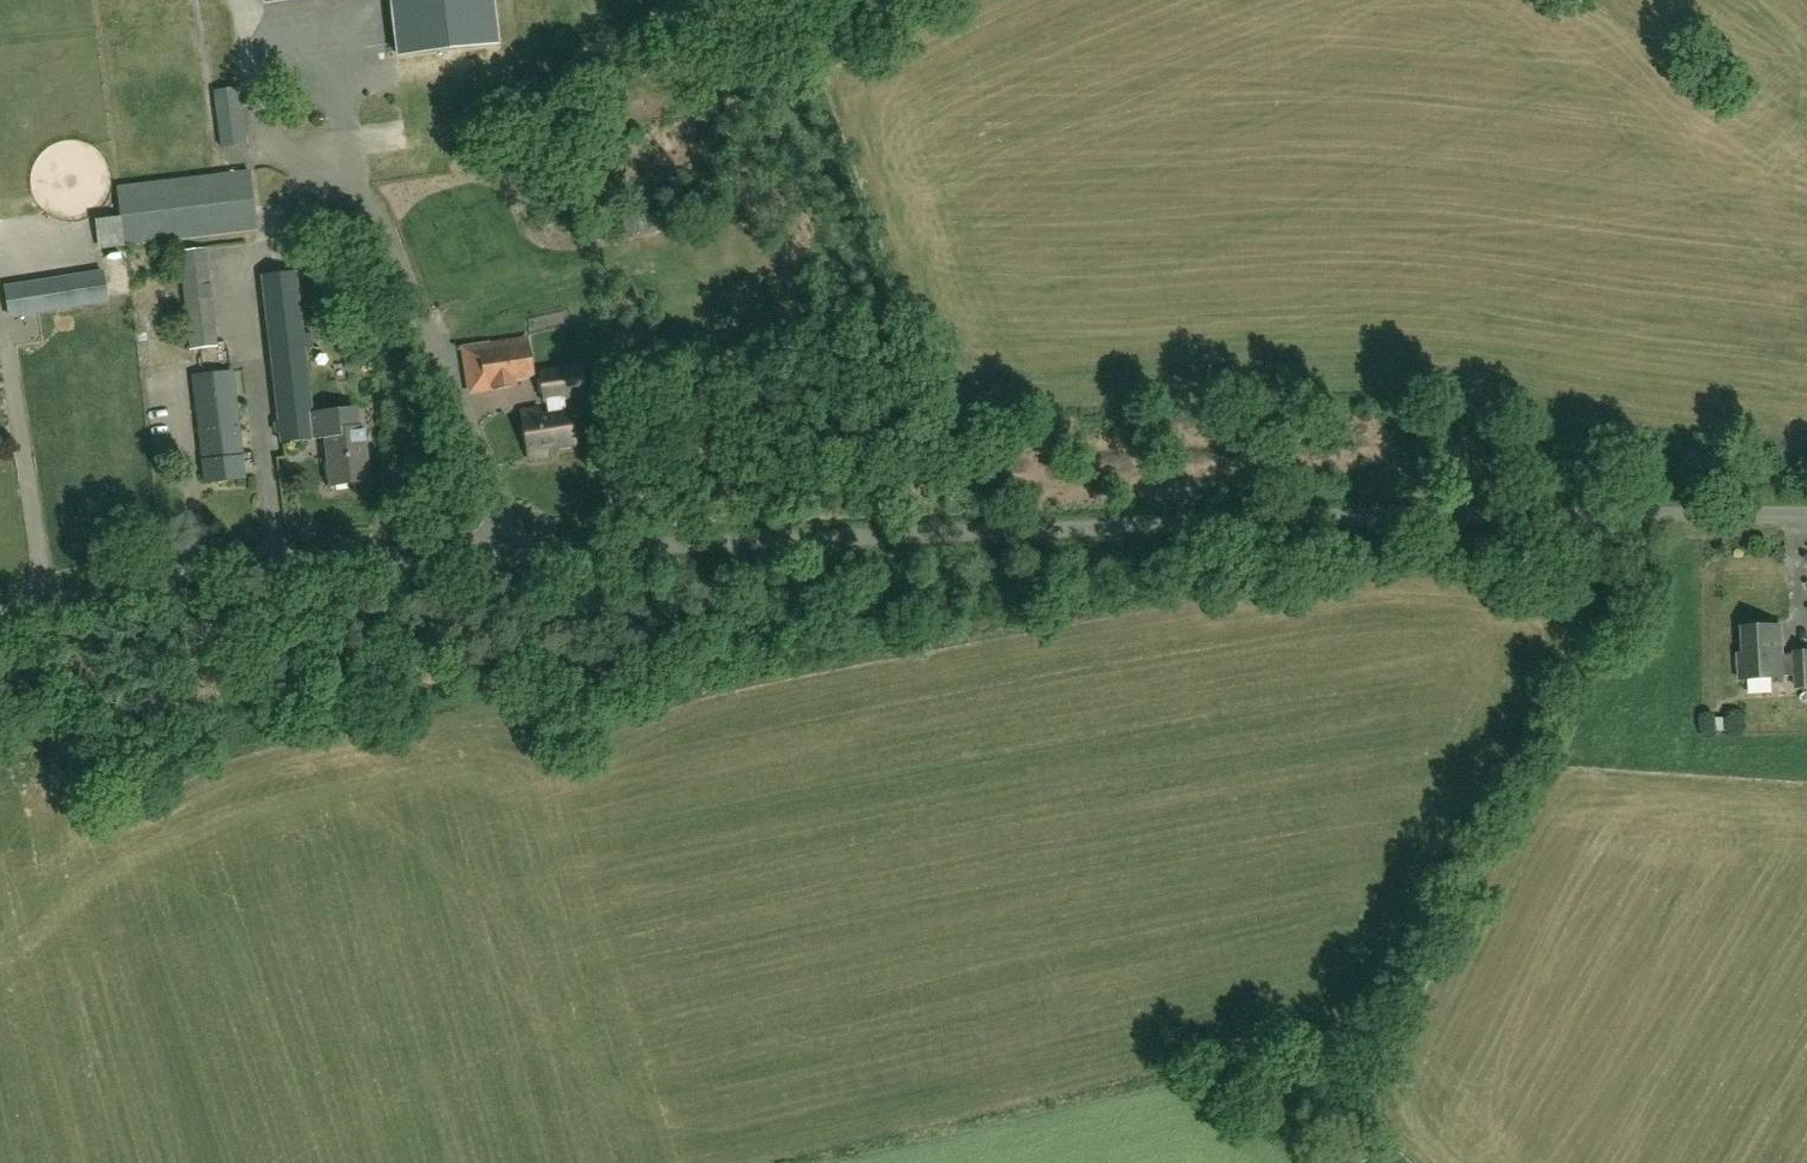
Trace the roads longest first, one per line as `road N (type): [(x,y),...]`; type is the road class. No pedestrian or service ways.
road 1 (unclassified): [(0,614),(181,571),(281,559),(1510,511),(1806,514)]

